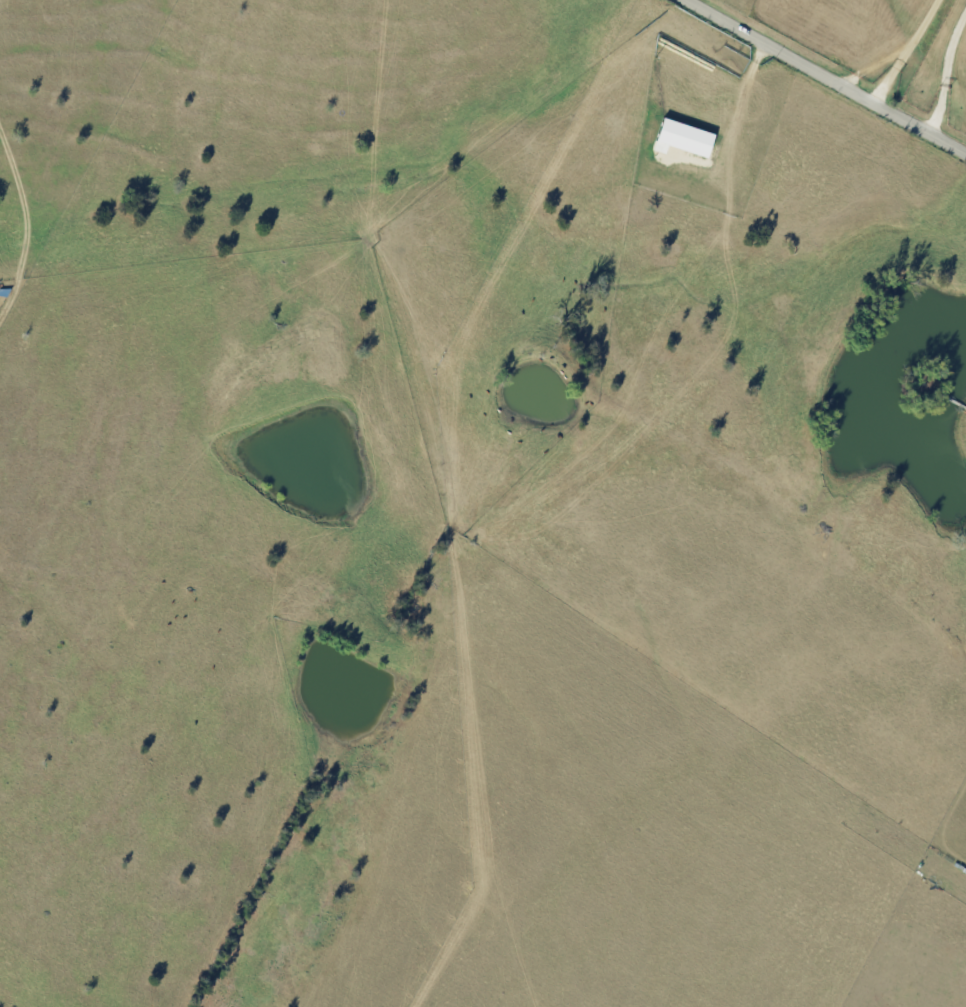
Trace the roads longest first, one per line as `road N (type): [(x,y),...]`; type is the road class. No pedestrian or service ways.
road 1 (residential): [(965,163),(671,0)]

